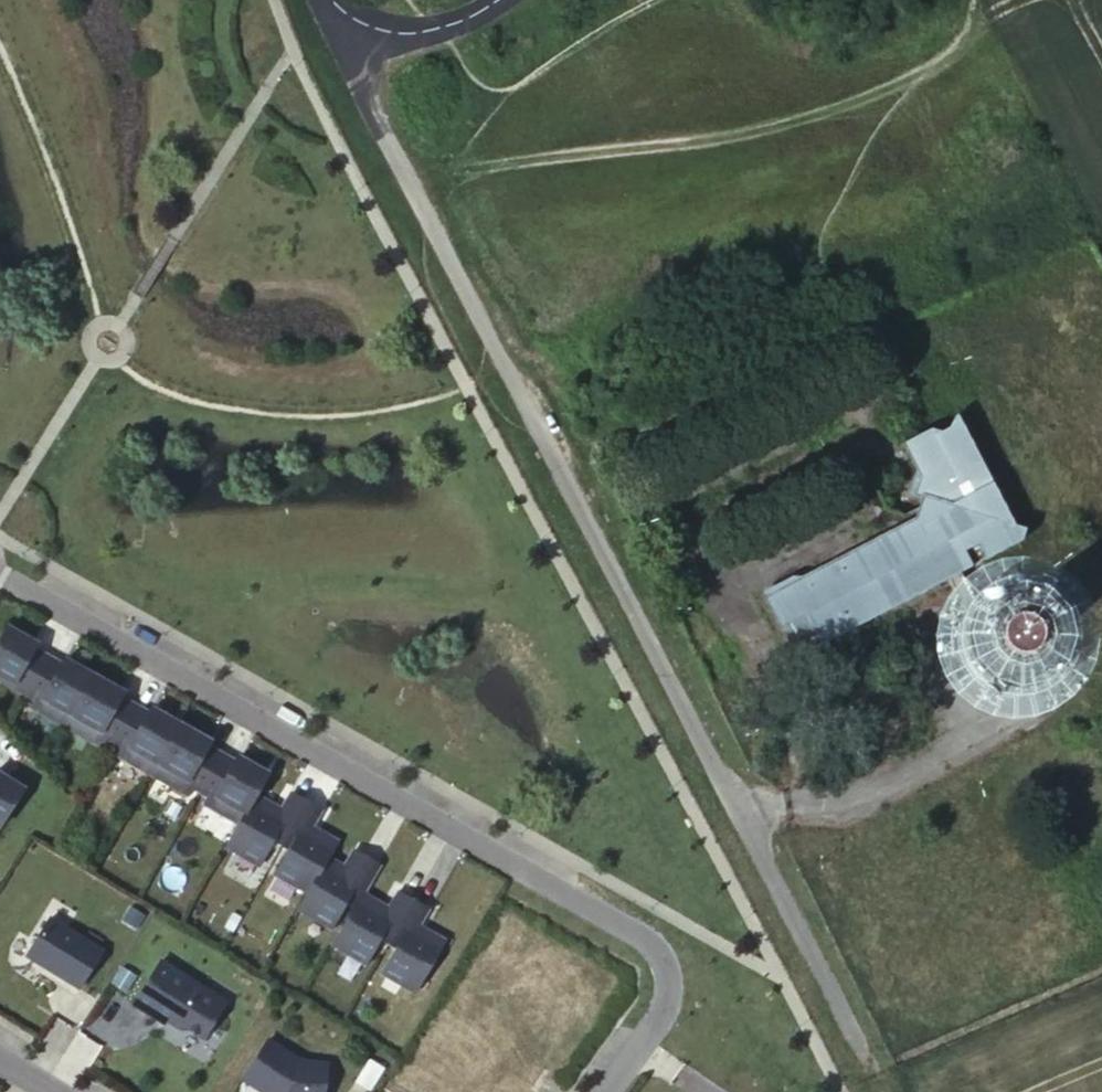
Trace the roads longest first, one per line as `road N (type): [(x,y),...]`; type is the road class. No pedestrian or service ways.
road 1 (residential): [(600,1091),(658,1004),(662,975),(650,942),(0,570)]
road 2 (track): [(947,0),(914,54),(790,157),(499,355)]
road 3 (tertiary): [(327,0),(360,35),(393,44),(445,30),(499,0)]

